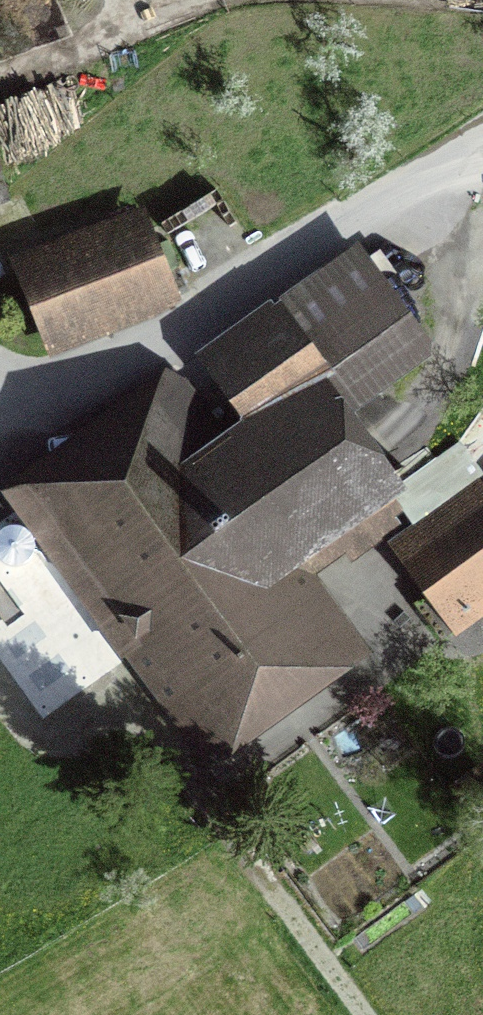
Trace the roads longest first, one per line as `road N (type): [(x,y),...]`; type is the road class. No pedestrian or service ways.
road 1 (track): [(0,397),(195,315),(482,123)]
road 2 (track): [(0,688),(19,705),(185,764),(367,1014)]
road 3 (track): [(0,75),(199,0)]

